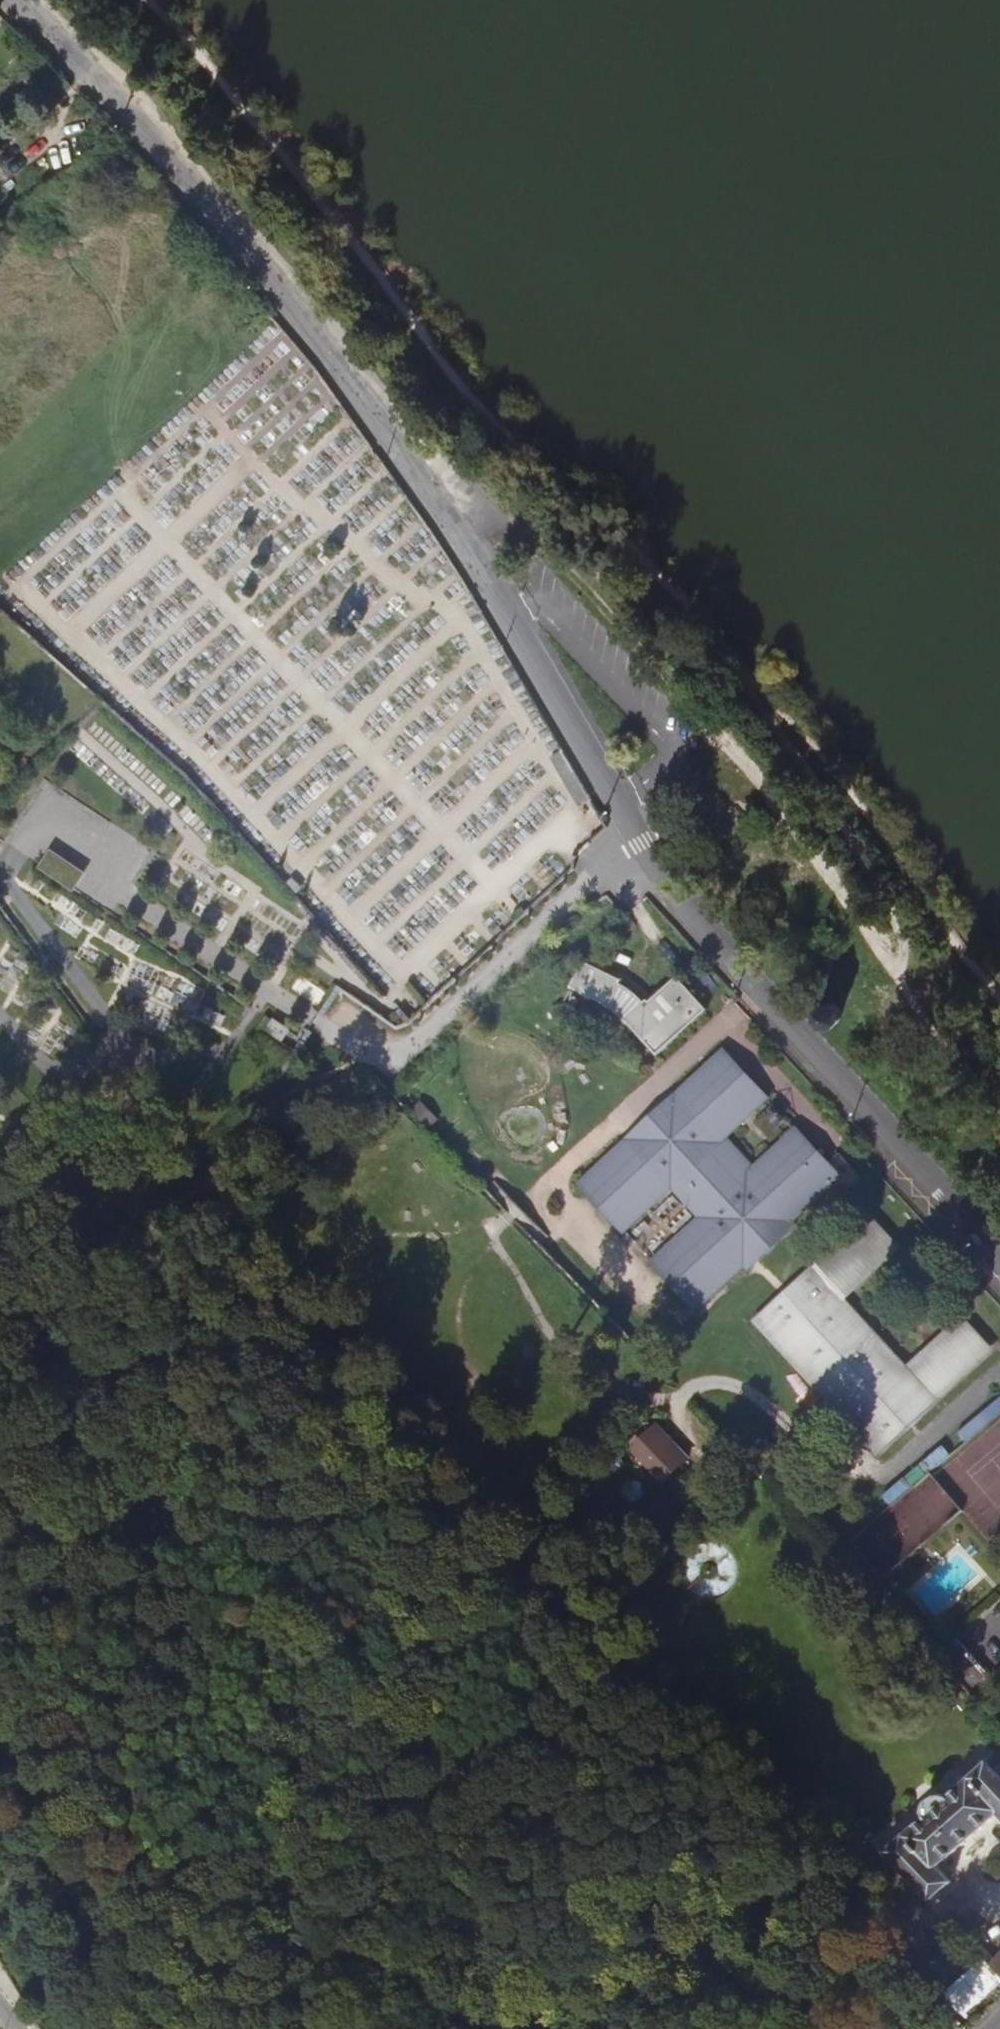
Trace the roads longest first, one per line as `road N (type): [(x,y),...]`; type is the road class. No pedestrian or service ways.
road 1 (residential): [(10,0),(139,125),(369,391),(687,909),(999,1254)]

